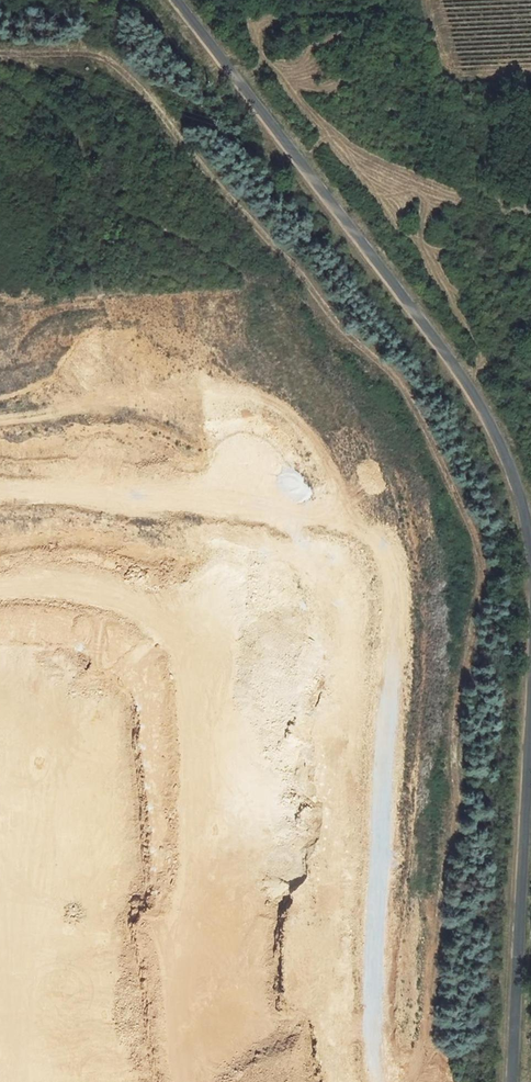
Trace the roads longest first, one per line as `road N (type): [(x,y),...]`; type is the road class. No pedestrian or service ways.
road 1 (track): [(455,743),(456,687),(480,561),(404,388),(345,334),(302,273),(104,61),(0,51)]
road 2 (unclassified): [(177,0),(461,376),(518,490),(530,567)]
road 3 (unclassified): [(530,673),(512,1081)]

